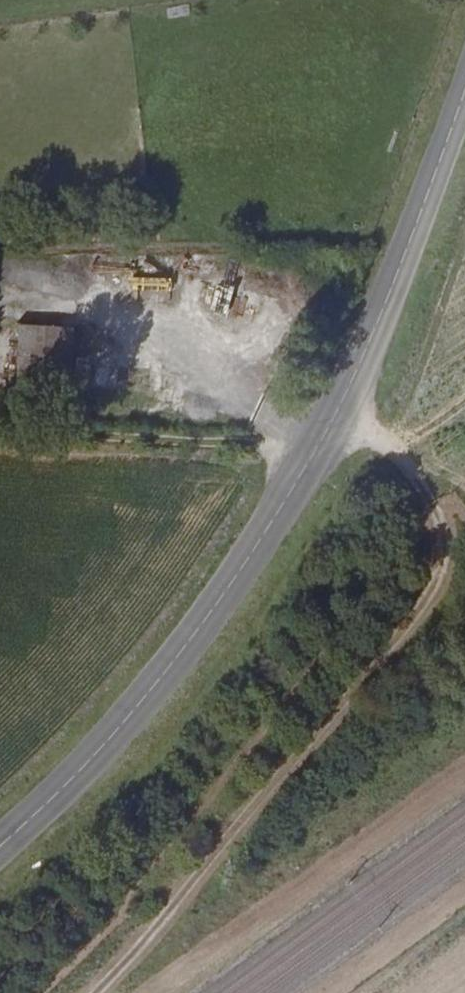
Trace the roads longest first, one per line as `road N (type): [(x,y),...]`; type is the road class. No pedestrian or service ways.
road 1 (tertiary): [(464,88),(365,353),(291,492),(116,731),(0,845)]
road 2 (track): [(342,400),(433,506),(441,528),(440,572),(426,599),(99,992)]

